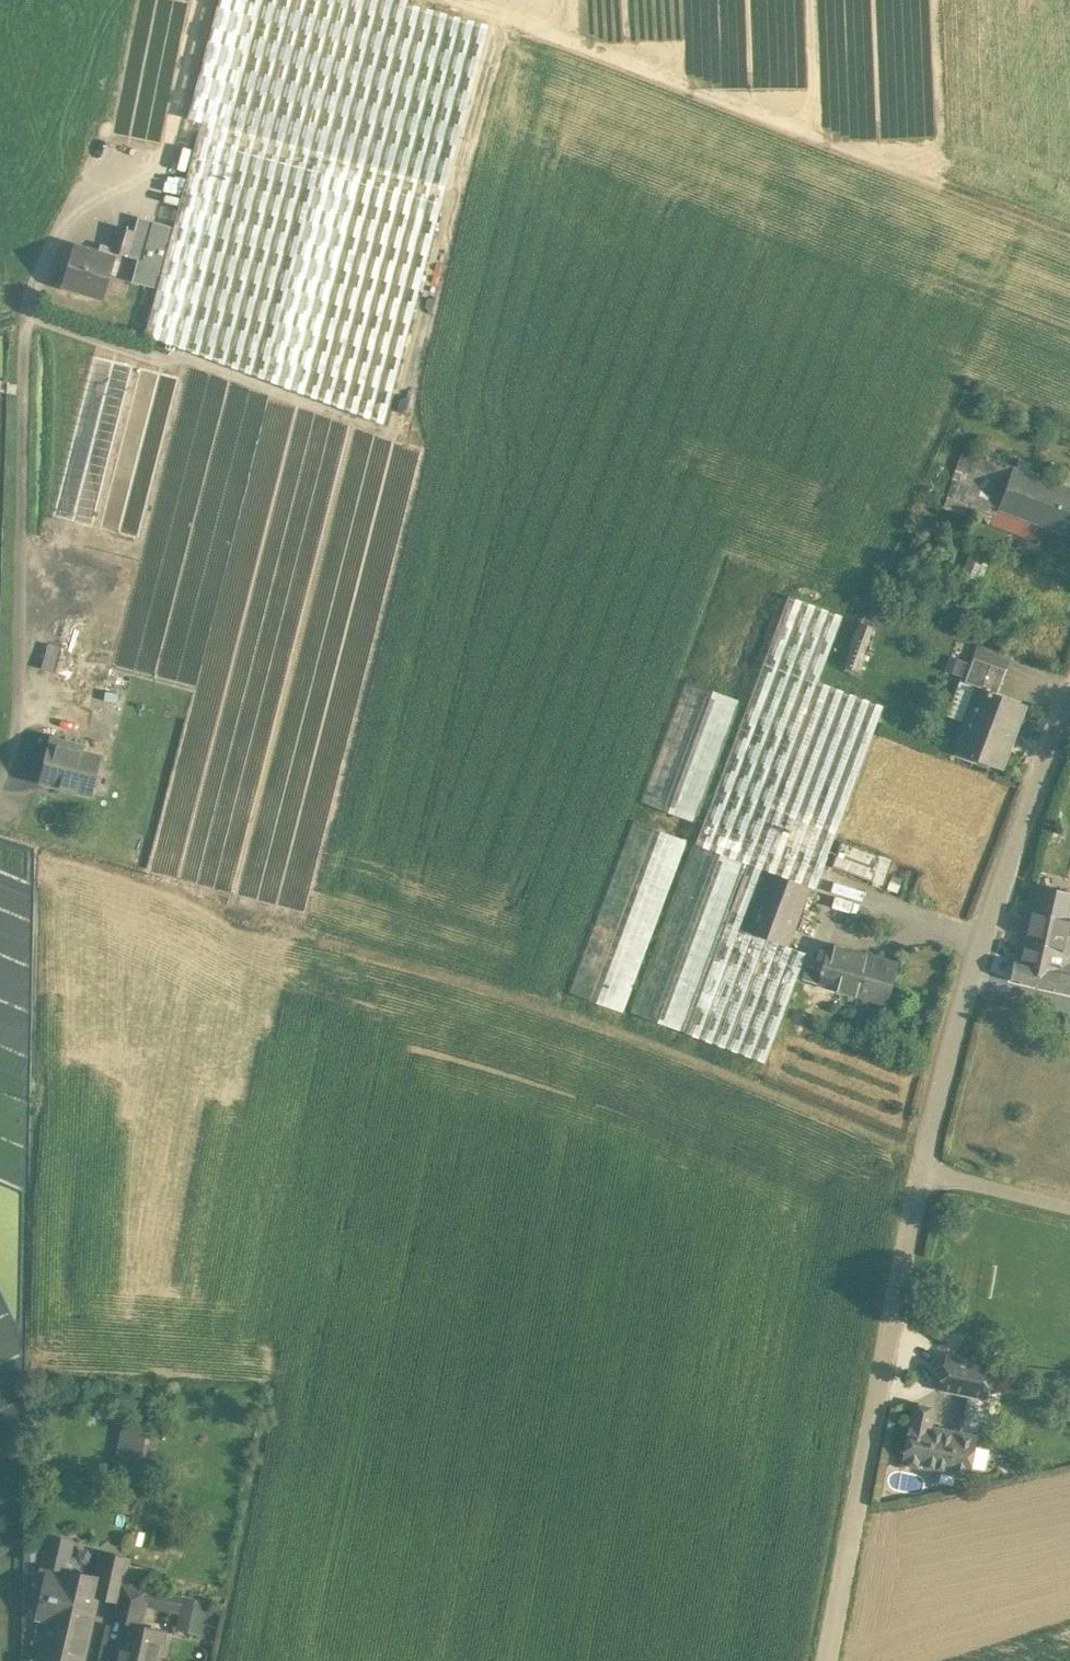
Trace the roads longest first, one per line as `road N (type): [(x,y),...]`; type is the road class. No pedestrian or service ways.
road 1 (track): [(487,0),(1069,227)]
road 2 (unclassified): [(920,1169),(828,1660)]
road 3 (unclassified): [(1069,704),(949,1040),(920,1169)]
road 4 (unclassified): [(920,1169),(1069,1207)]

